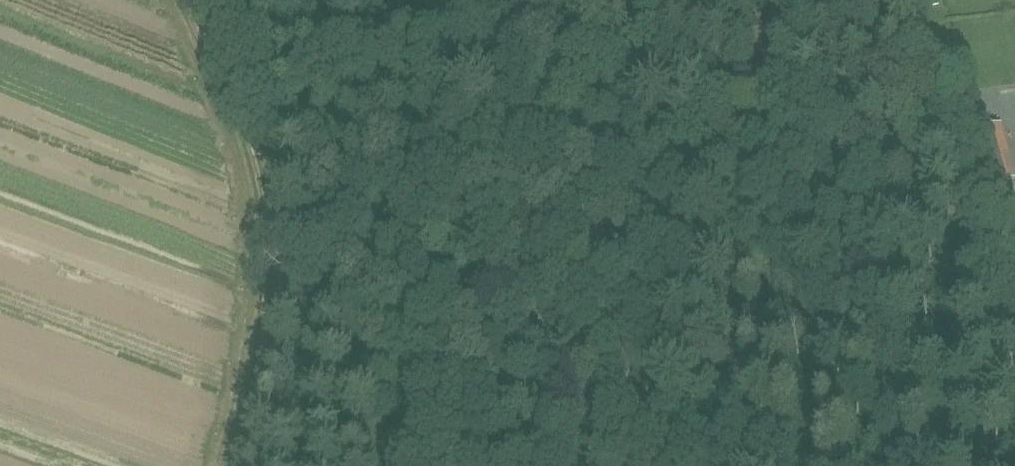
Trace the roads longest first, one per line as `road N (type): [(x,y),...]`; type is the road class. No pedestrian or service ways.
road 1 (track): [(191,0),(254,143),(266,193),(268,320),(236,465)]
road 2 (track): [(922,0),(980,191),(1014,271)]

